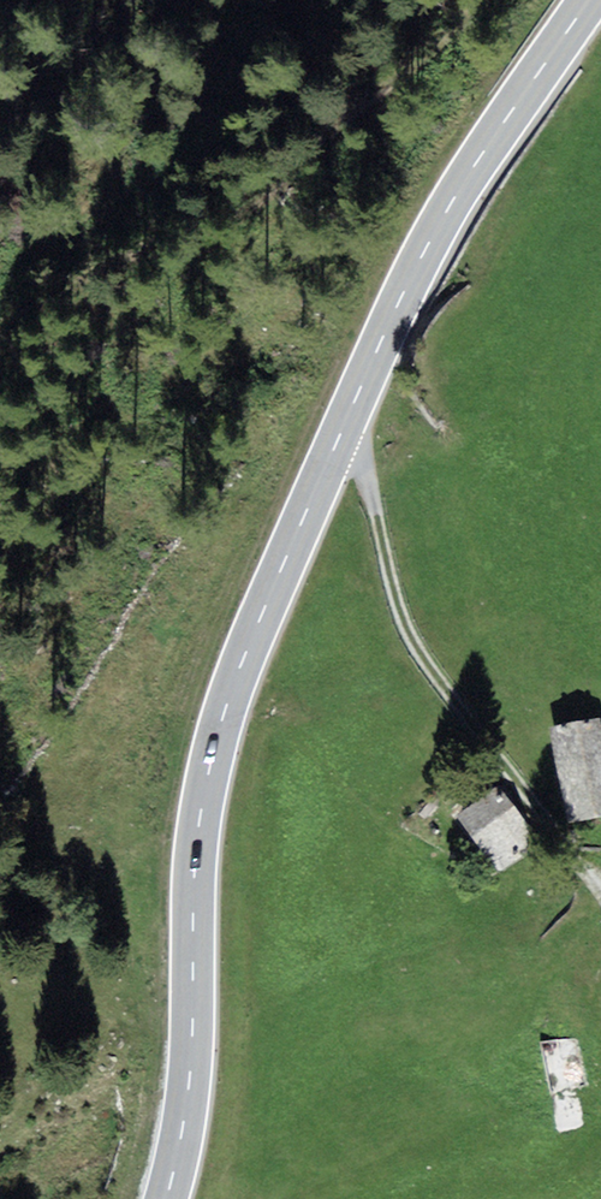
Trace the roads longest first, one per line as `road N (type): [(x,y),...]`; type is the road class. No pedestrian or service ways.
road 1 (primary): [(166,1198),(190,1073),(196,861),(209,766),(343,422)]
road 2 (track): [(477,0),(363,87),(231,208),(99,269),(0,342)]
road 3 (residential): [(600,889),(429,667),(402,618),(365,475),(343,422)]
road 4 (primary): [(343,422),(461,185),(588,0)]

